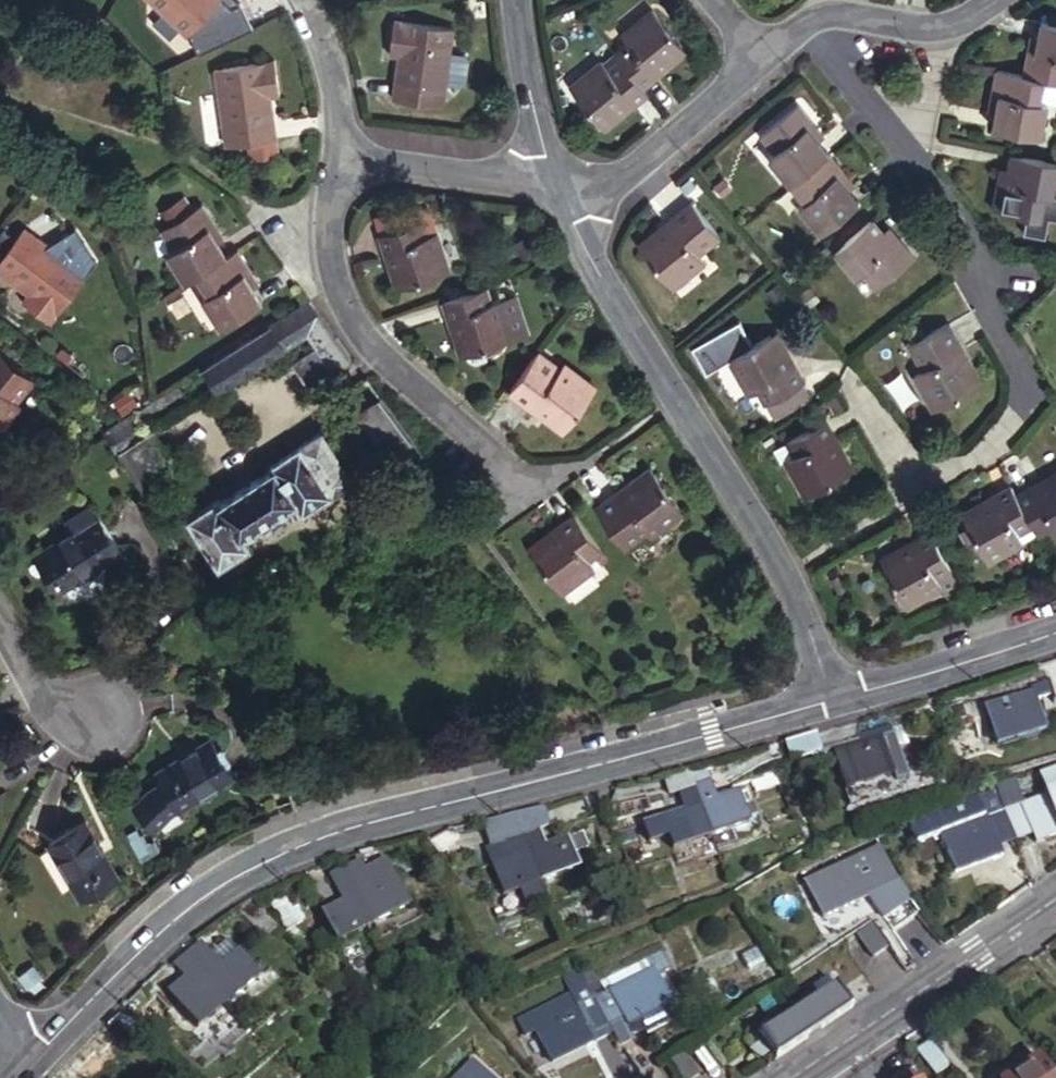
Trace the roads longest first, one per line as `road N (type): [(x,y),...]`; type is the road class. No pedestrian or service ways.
road 1 (tertiary): [(31,1066),(163,928),(262,860),(356,826),(830,698)]
road 2 (residential): [(830,698),(787,592),(591,264),(555,185)]
road 3 (residential): [(910,171),(975,254),(974,287),(1031,394),(961,473),(927,489),(853,382)]
road 4 (residential): [(340,150),(325,253),(353,336),(524,490)]
road 5 (tertiary): [(1055,898),(793,1077)]
road 6 (residential): [(555,185),(613,182),(756,61)]
road 7 (tertiary): [(830,698),(1055,630)]
road 8 (residential): [(340,150),(555,185)]
road 9 (residential): [(555,185),(526,103),(511,0)]
road 10 (residential): [(801,32),(910,171)]
road 11 (residential): [(306,0),(322,25),(340,150)]
road 12 (residential): [(801,32),(831,12),(944,28)]
road 13 (residential): [(944,28),(910,171)]

